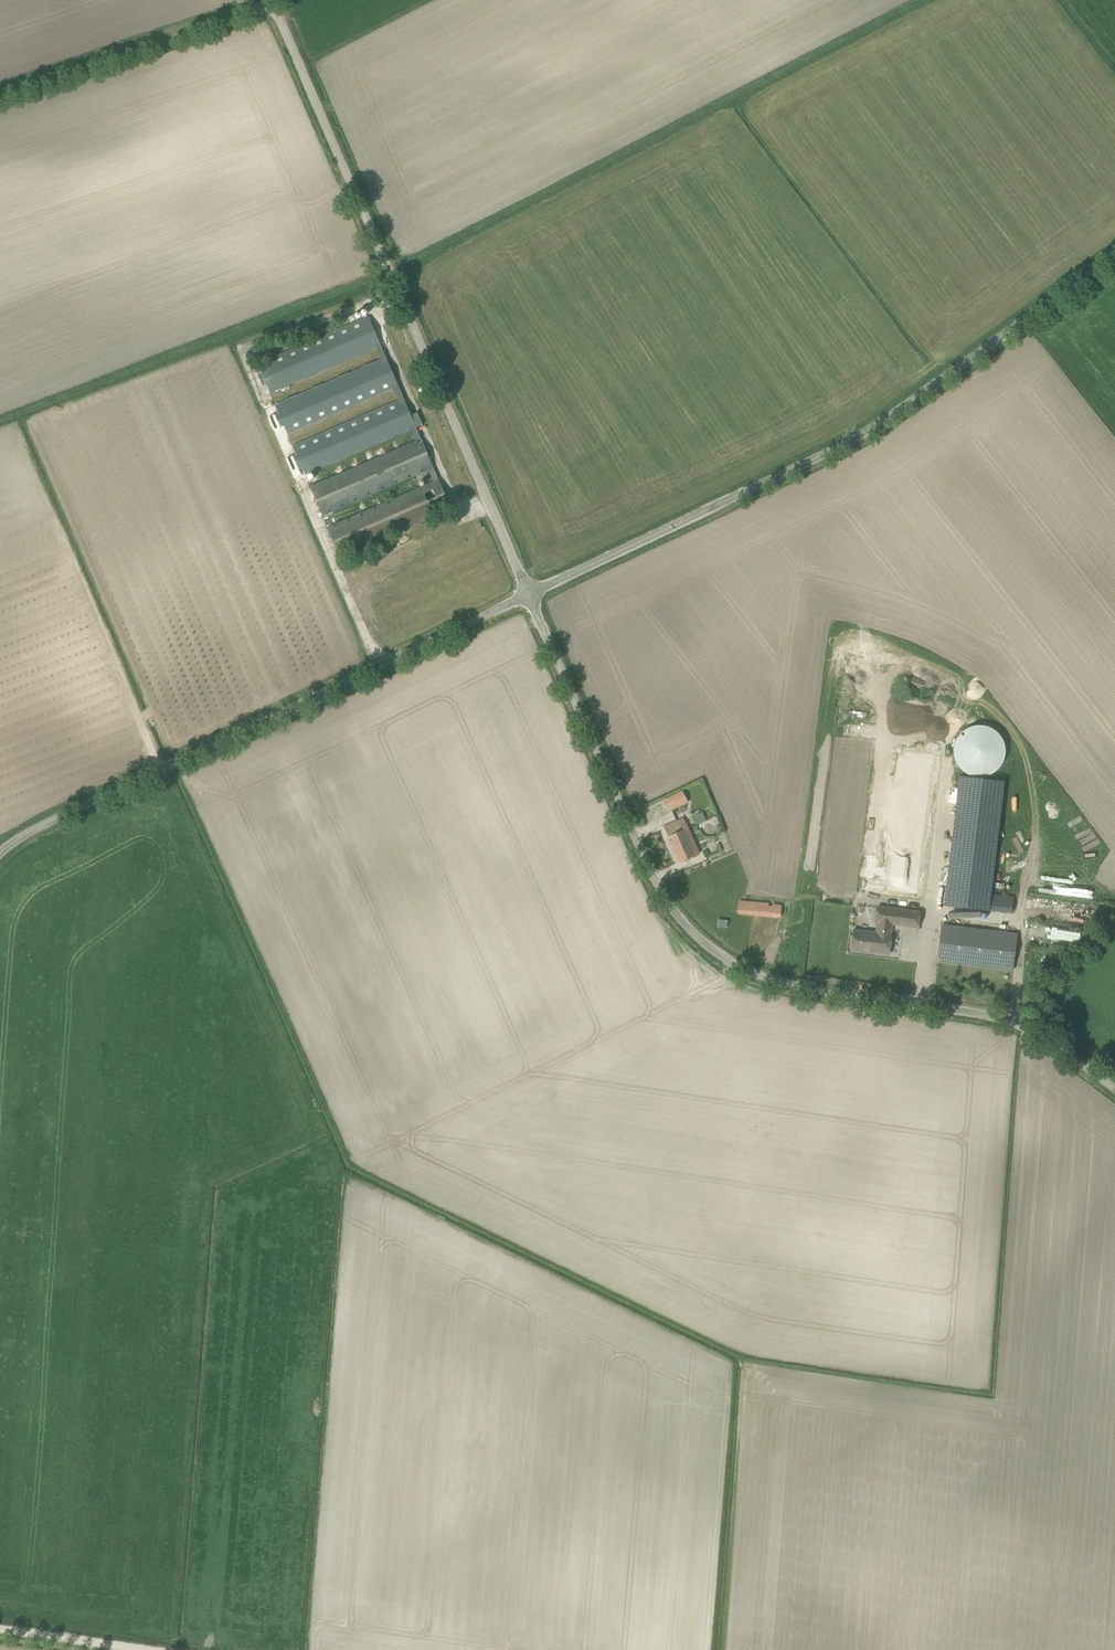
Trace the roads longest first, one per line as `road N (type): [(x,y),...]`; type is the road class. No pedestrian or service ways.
road 1 (unclassified): [(1114,1089),(1027,1030),(773,980),(715,948),(665,892),(632,833),(531,593)]
road 2 (unclassified): [(531,593),(850,441),(1114,252)]
road 3 (unclassified): [(281,0),(531,593)]
road 4 (unclassified): [(0,859),(166,769),(531,593)]
road 5 (track): [(0,1629),(143,1649)]

